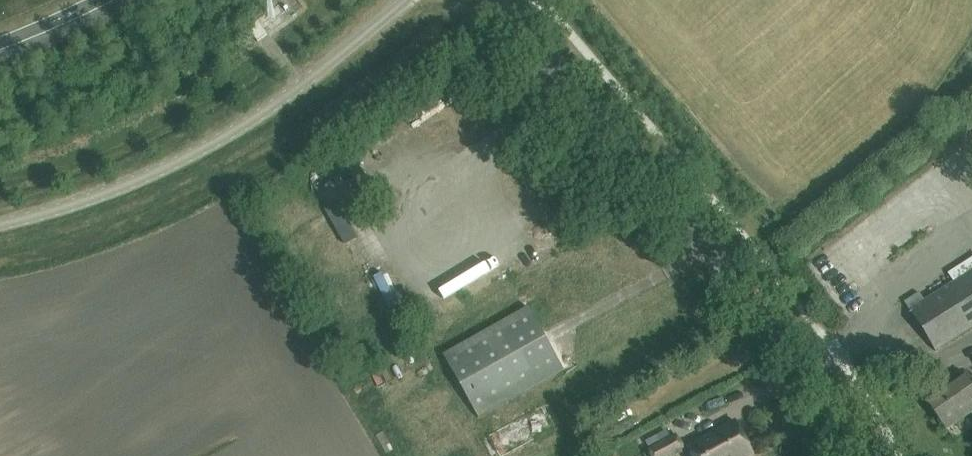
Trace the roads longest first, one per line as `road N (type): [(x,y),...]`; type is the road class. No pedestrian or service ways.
road 1 (secondary): [(868,455),(756,299),(500,0)]
road 2 (unclassified): [(0,224),(116,190),(199,150),(286,96),(405,0)]

